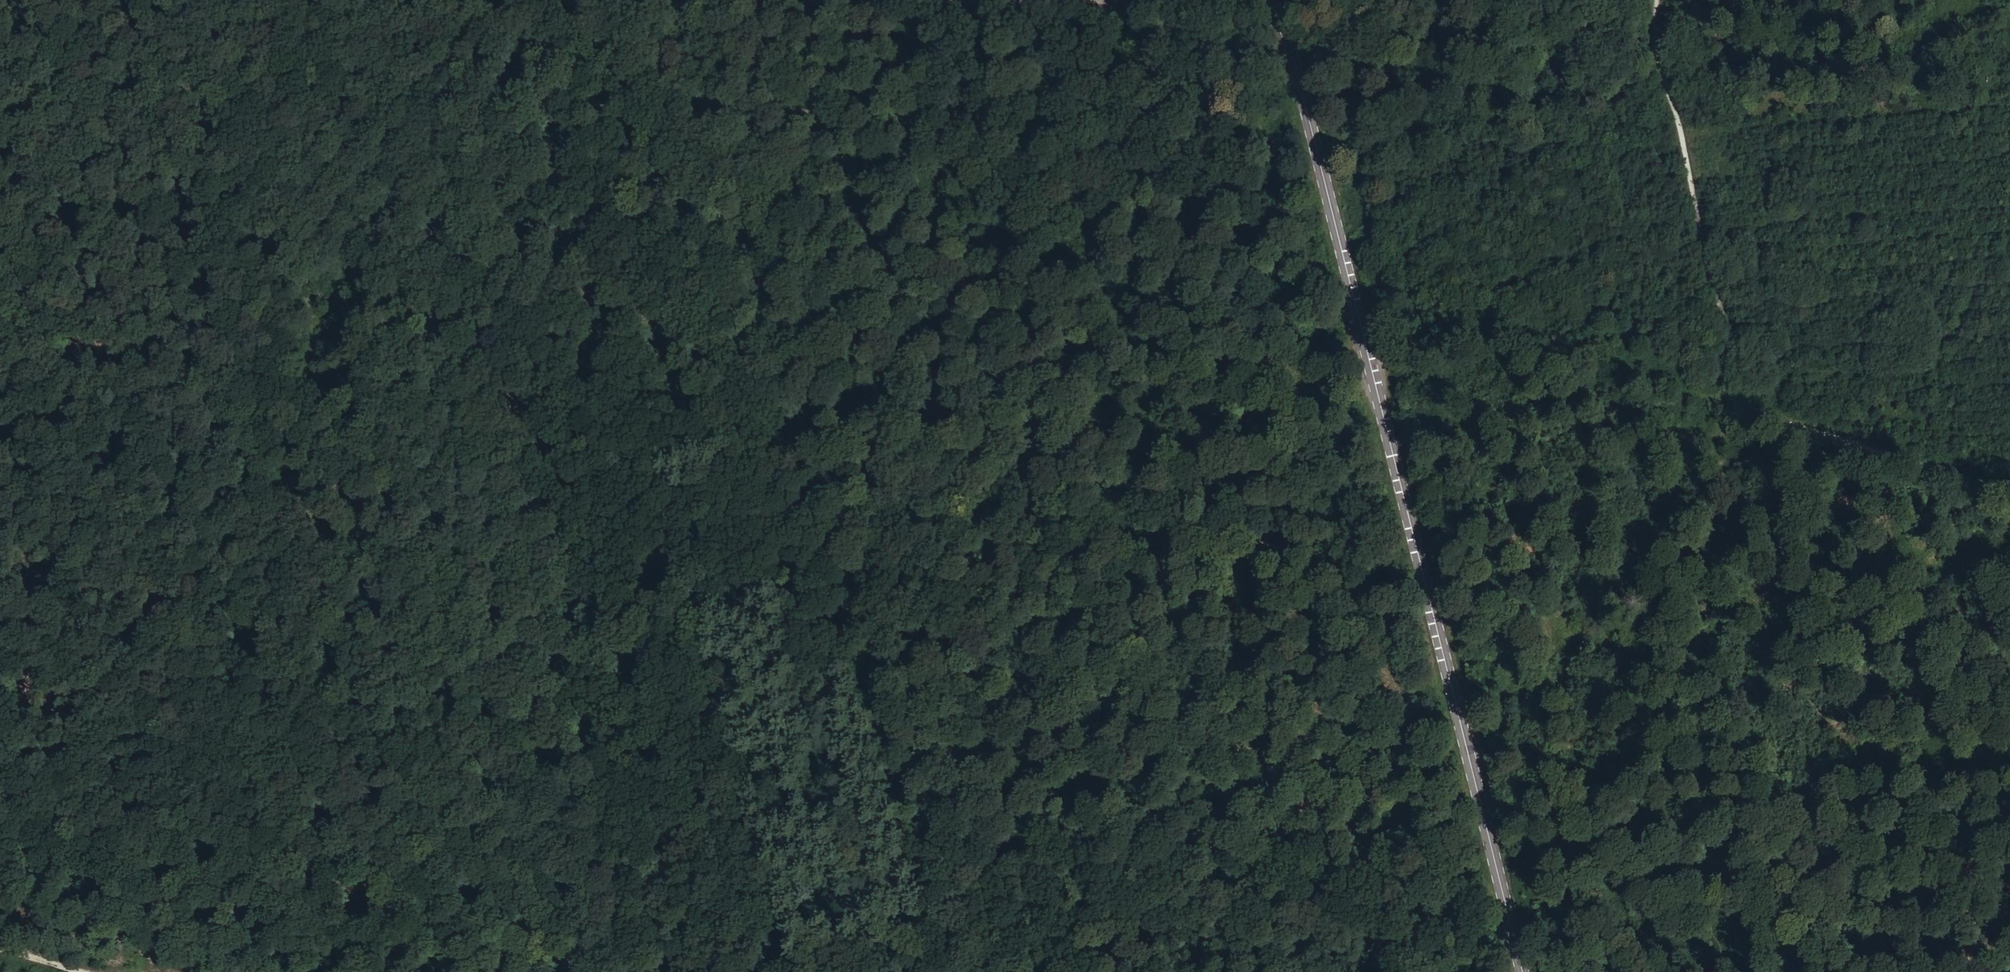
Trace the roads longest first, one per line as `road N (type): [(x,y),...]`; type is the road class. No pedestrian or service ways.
road 1 (secondary): [(1277,0),(1523,971)]

